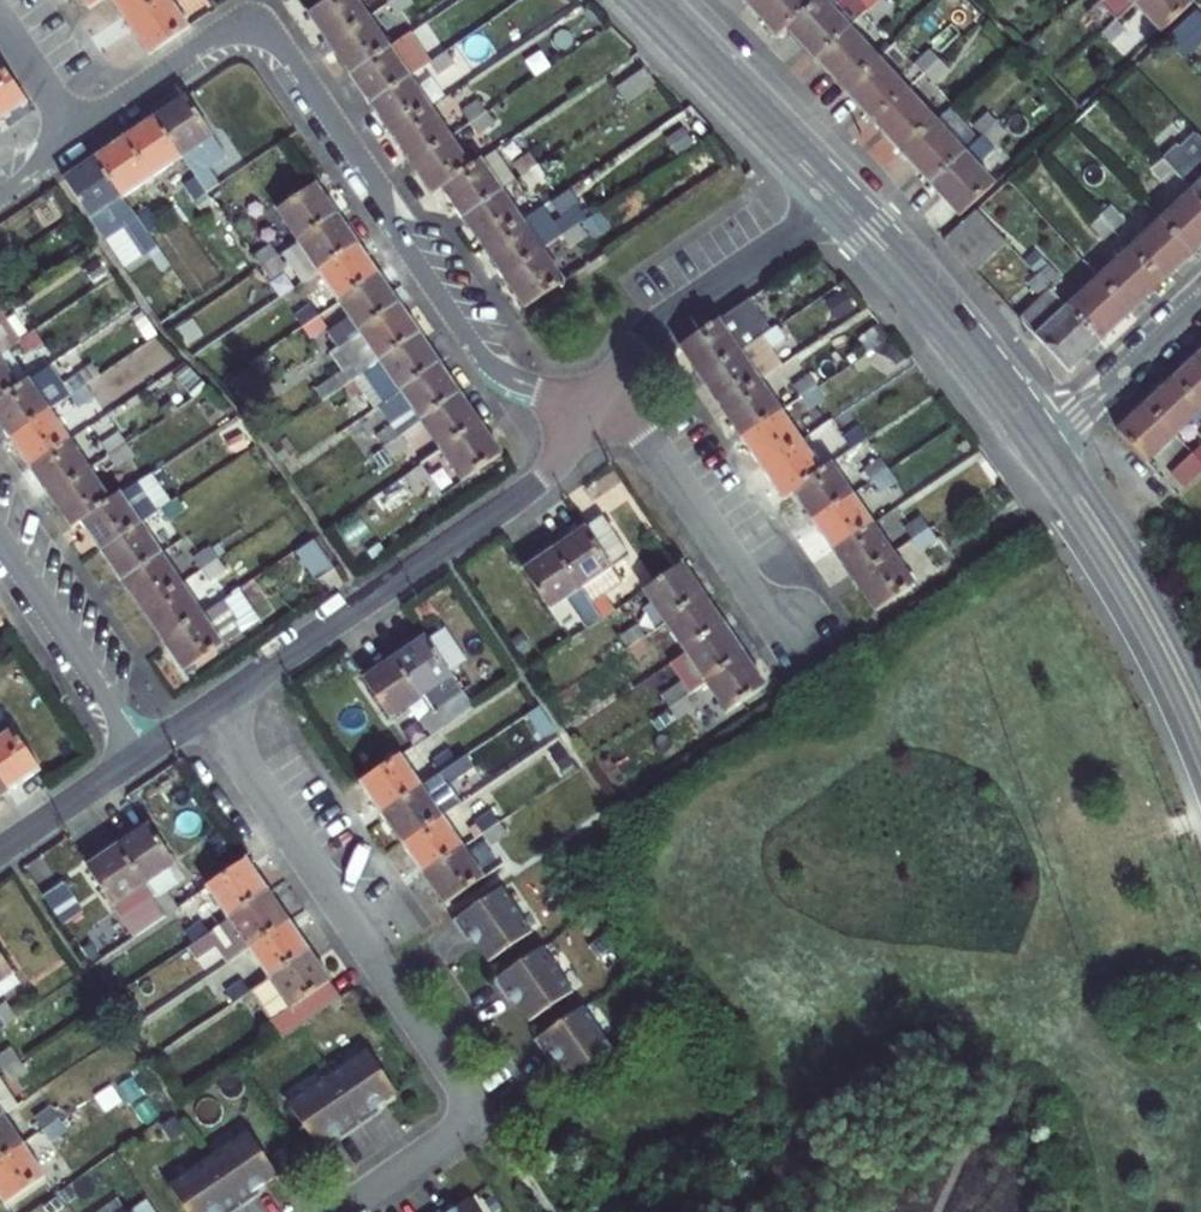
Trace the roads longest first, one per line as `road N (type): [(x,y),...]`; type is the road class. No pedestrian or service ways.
road 1 (residential): [(591,414),(501,374),(270,40),(225,39),(76,135)]
road 2 (residential): [(339,1211),(456,1128),(463,1089),(204,710)]
road 3 (residential): [(204,710),(526,492),(591,414)]
road 4 (primary): [(1038,444),(1065,504),(1146,636),(1200,754)]
road 5 (residential): [(591,414),(658,328),(837,200)]
road 6 (residential): [(591,414),(633,433),(659,456),(797,662)]
road 7 (primary): [(837,200),(932,299),(1038,444)]
road 8 (primary): [(1200,684),(1094,501),(1038,444)]
road 9 (primary): [(643,0),(837,200)]
road 10 (residential): [(0,551),(138,756)]
road 11 (residential): [(1038,444),(1200,299)]
road 12 (residential): [(0,851),(138,756)]
road 13 (residential): [(0,26),(76,135)]

